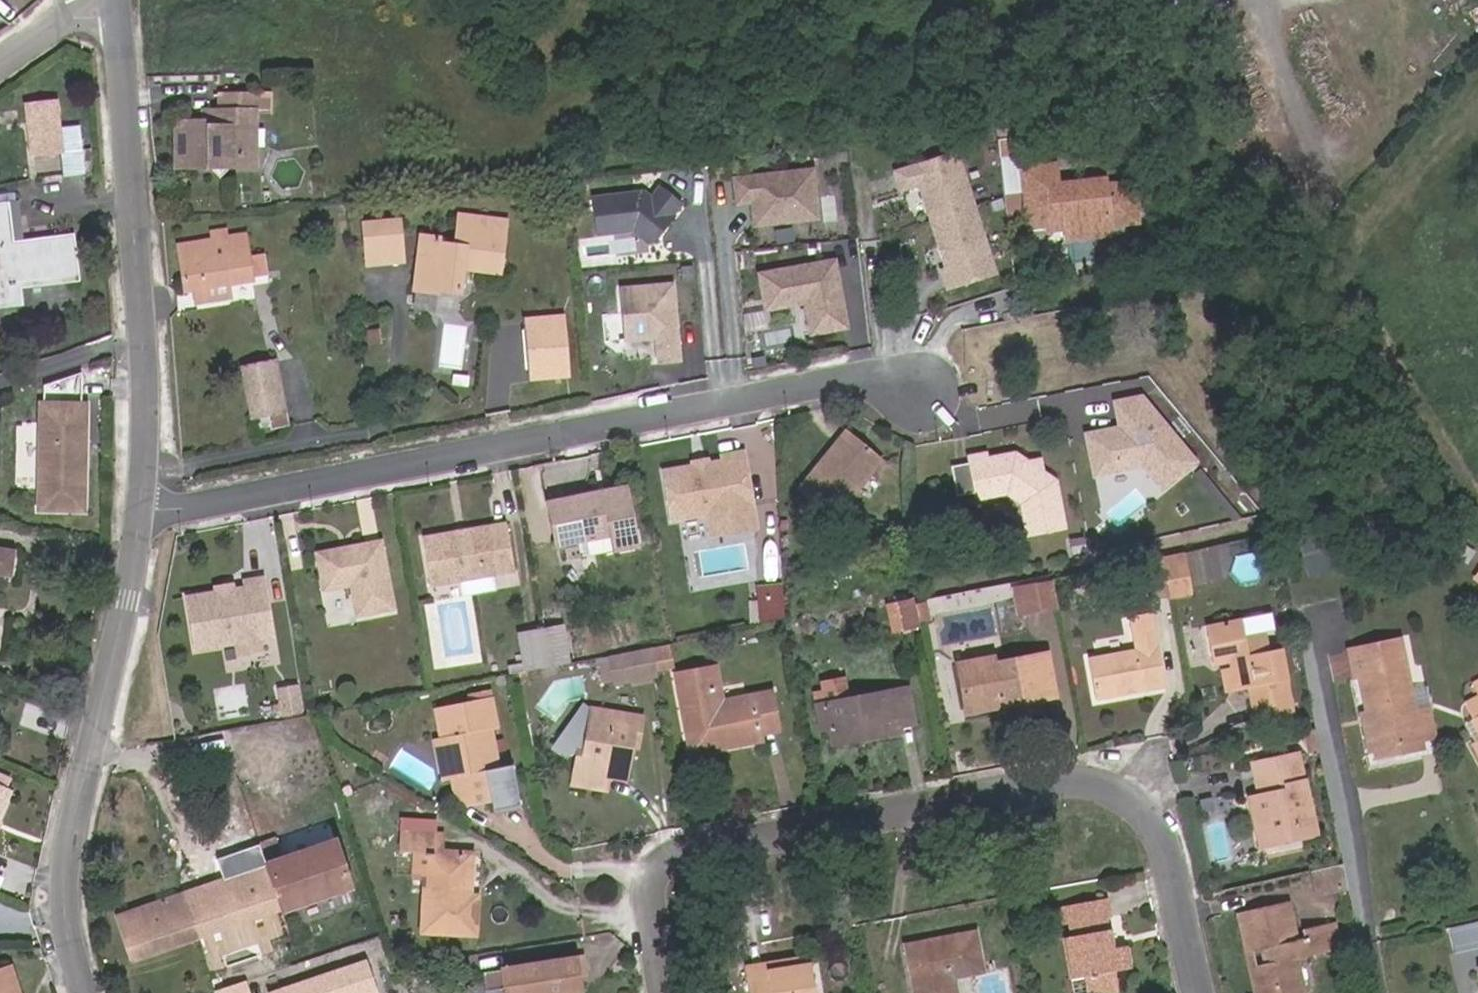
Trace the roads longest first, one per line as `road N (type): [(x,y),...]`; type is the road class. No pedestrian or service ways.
road 1 (residential): [(1197,992),(1152,819),(1124,792),(1065,780),(670,857),(658,868),(652,905),(666,992)]
road 2 (residential): [(141,513),(845,380)]
road 3 (residential): [(141,513),(146,393),(118,0)]
road 4 (residential): [(86,992),(67,928),(68,857),(141,513)]
road 5 (residential): [(0,60),(64,17),(109,0)]

